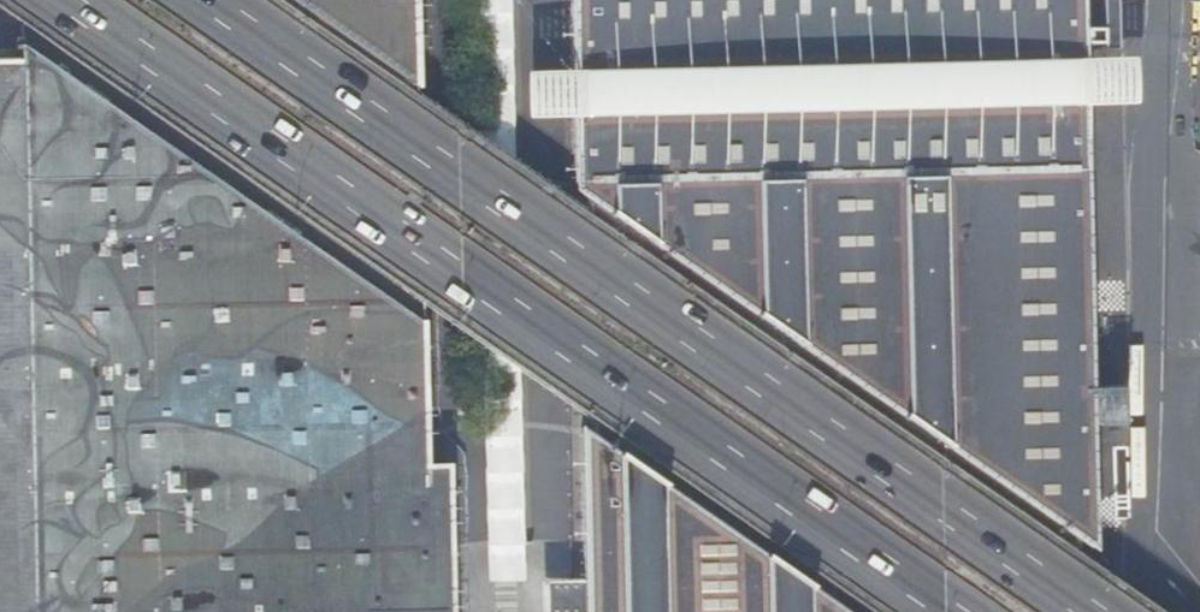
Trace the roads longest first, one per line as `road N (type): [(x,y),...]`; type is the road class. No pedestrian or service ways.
road 1 (trunk): [(1081,611),(199,0)]
road 2 (trunk): [(35,0),(911,611)]

